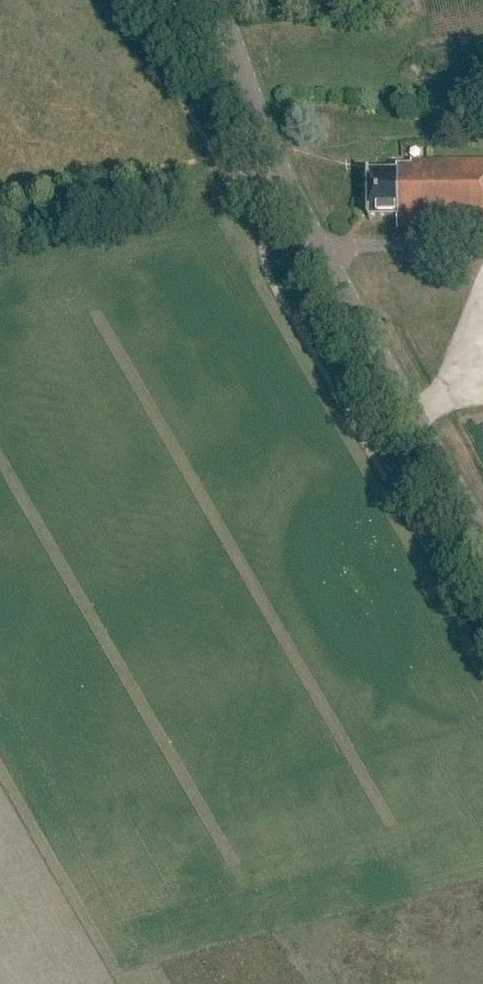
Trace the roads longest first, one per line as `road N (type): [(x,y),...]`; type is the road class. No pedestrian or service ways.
road 1 (tertiary): [(482,530),(273,173),(215,0)]
road 2 (track): [(0,231),(241,186)]

